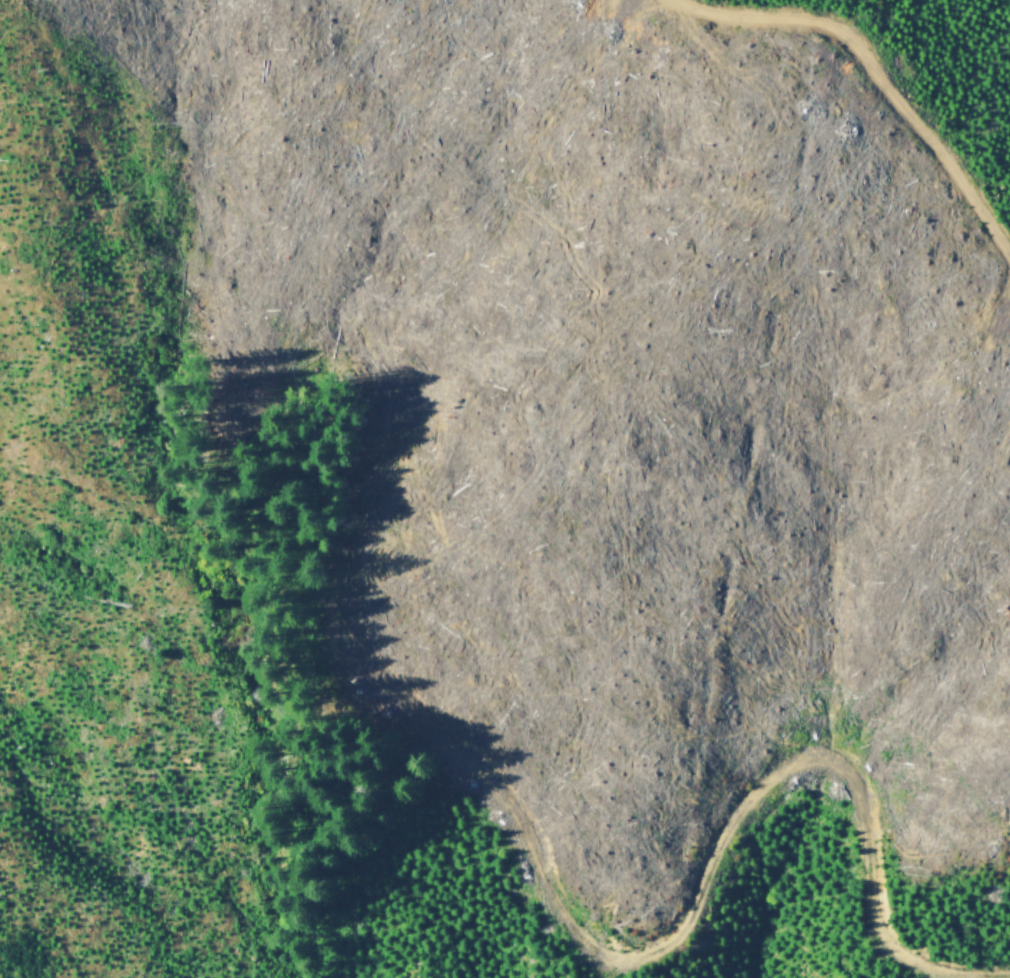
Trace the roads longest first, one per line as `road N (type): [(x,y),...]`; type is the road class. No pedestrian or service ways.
road 1 (track): [(1009,971),(957,970),(900,949),(876,904),(865,798),(852,768),(827,756),(782,763),(736,796),(686,880),(668,931),(615,958),(575,942)]
road 2 (track): [(680,0),(714,13),(814,17),(846,31),(1009,250)]

